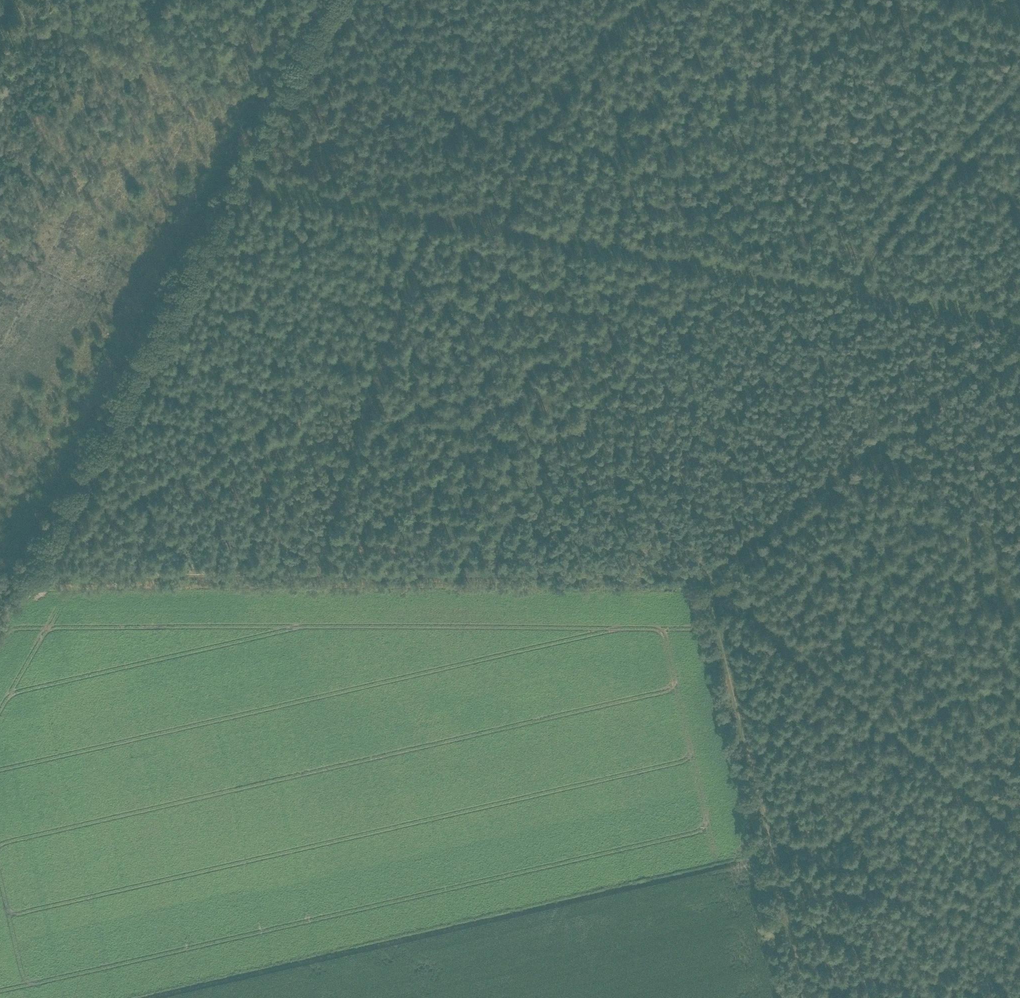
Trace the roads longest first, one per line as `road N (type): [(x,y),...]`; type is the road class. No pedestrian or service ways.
road 1 (track): [(711,586),(36,573)]
road 2 (track): [(36,573),(74,521),(347,0)]
road 3 (track): [(711,586),(816,997)]
road 4 (track): [(711,586),(1019,333)]
road 5 (track): [(711,586),(1019,830)]

